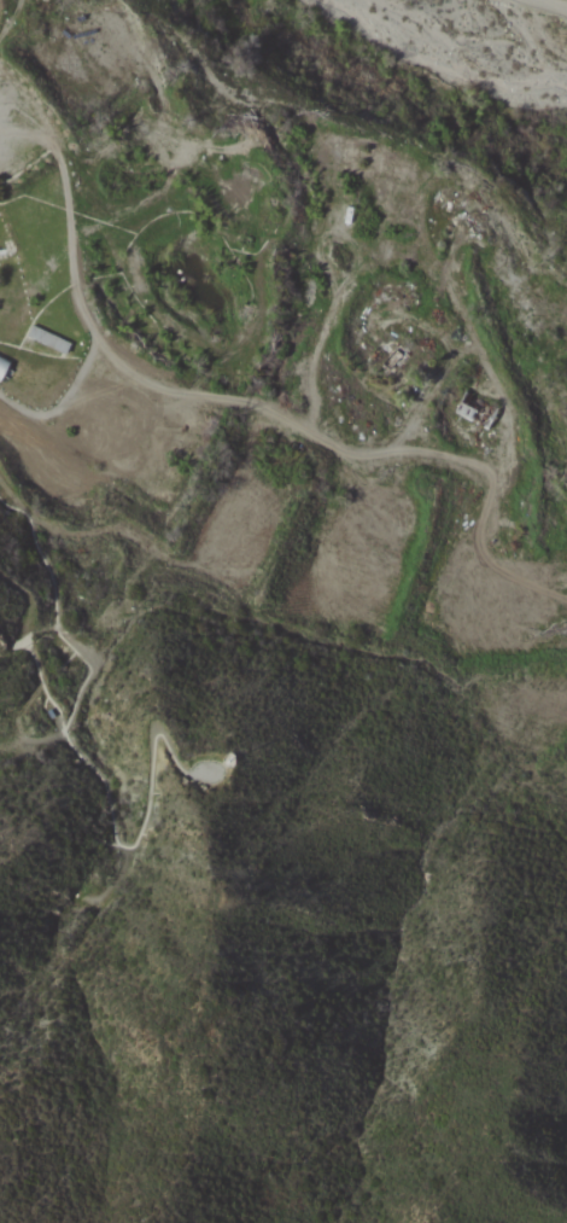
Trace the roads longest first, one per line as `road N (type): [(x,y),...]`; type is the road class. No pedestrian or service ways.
road 1 (track): [(0,395),(27,412),(46,414),(63,404),(98,336),(153,385),(265,404),(347,448),(376,453),(426,426)]

